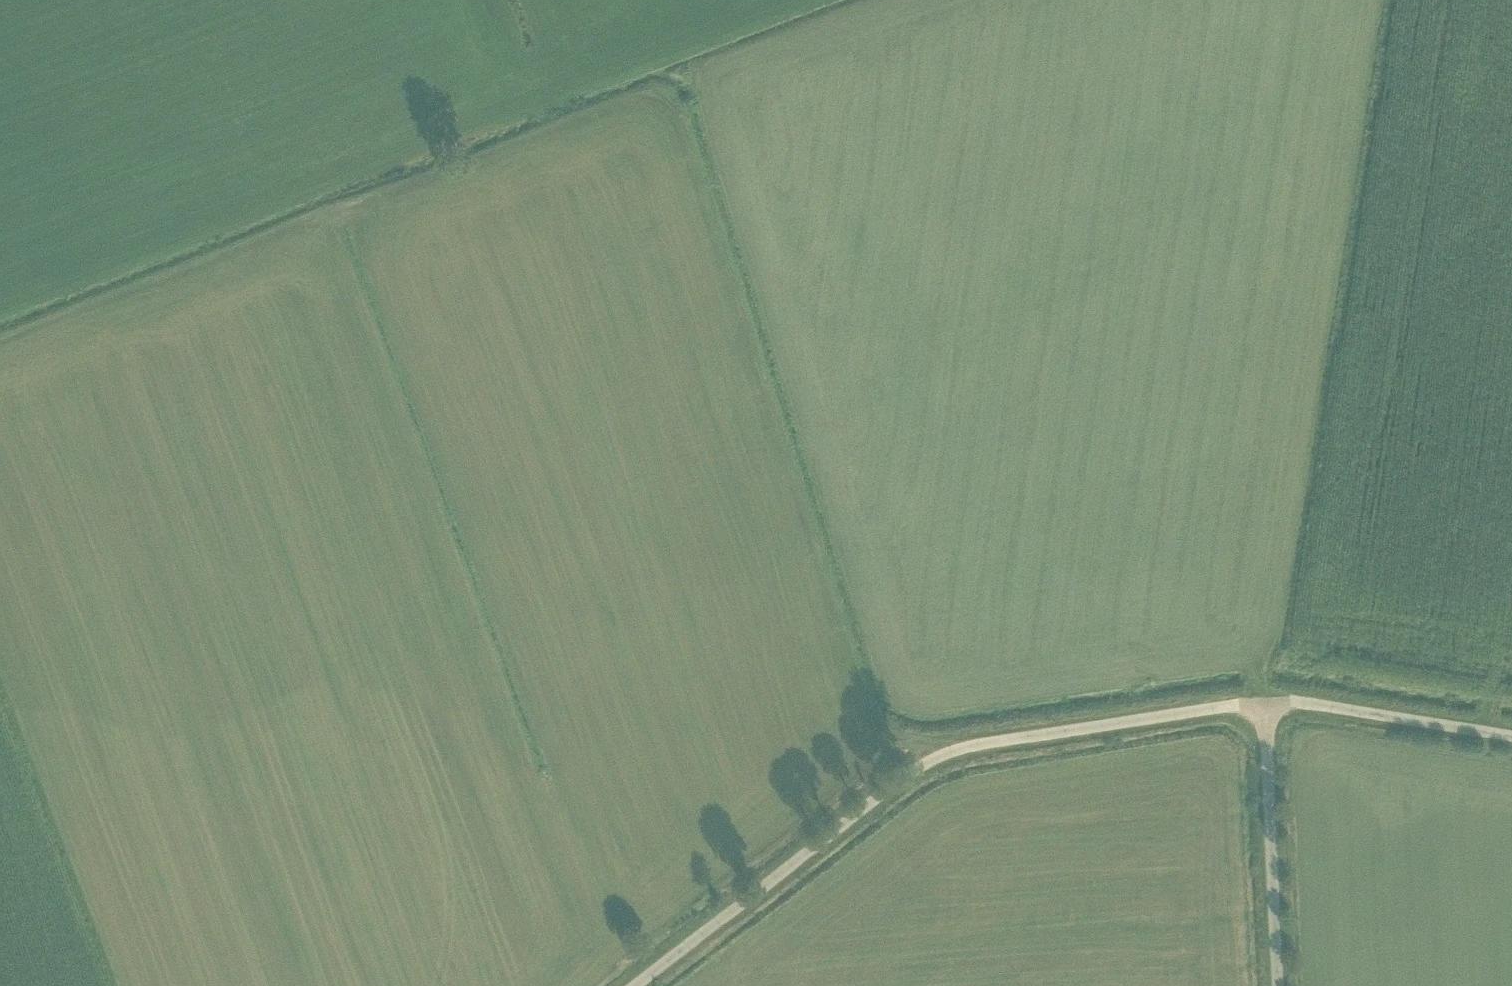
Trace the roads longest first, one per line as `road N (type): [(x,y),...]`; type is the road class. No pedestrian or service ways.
road 1 (unclassified): [(637,985),(927,760),(993,740),(1267,702)]
road 2 (unclassified): [(1280,985),(1267,702)]
road 3 (unclassified): [(1267,702),(1511,739)]

